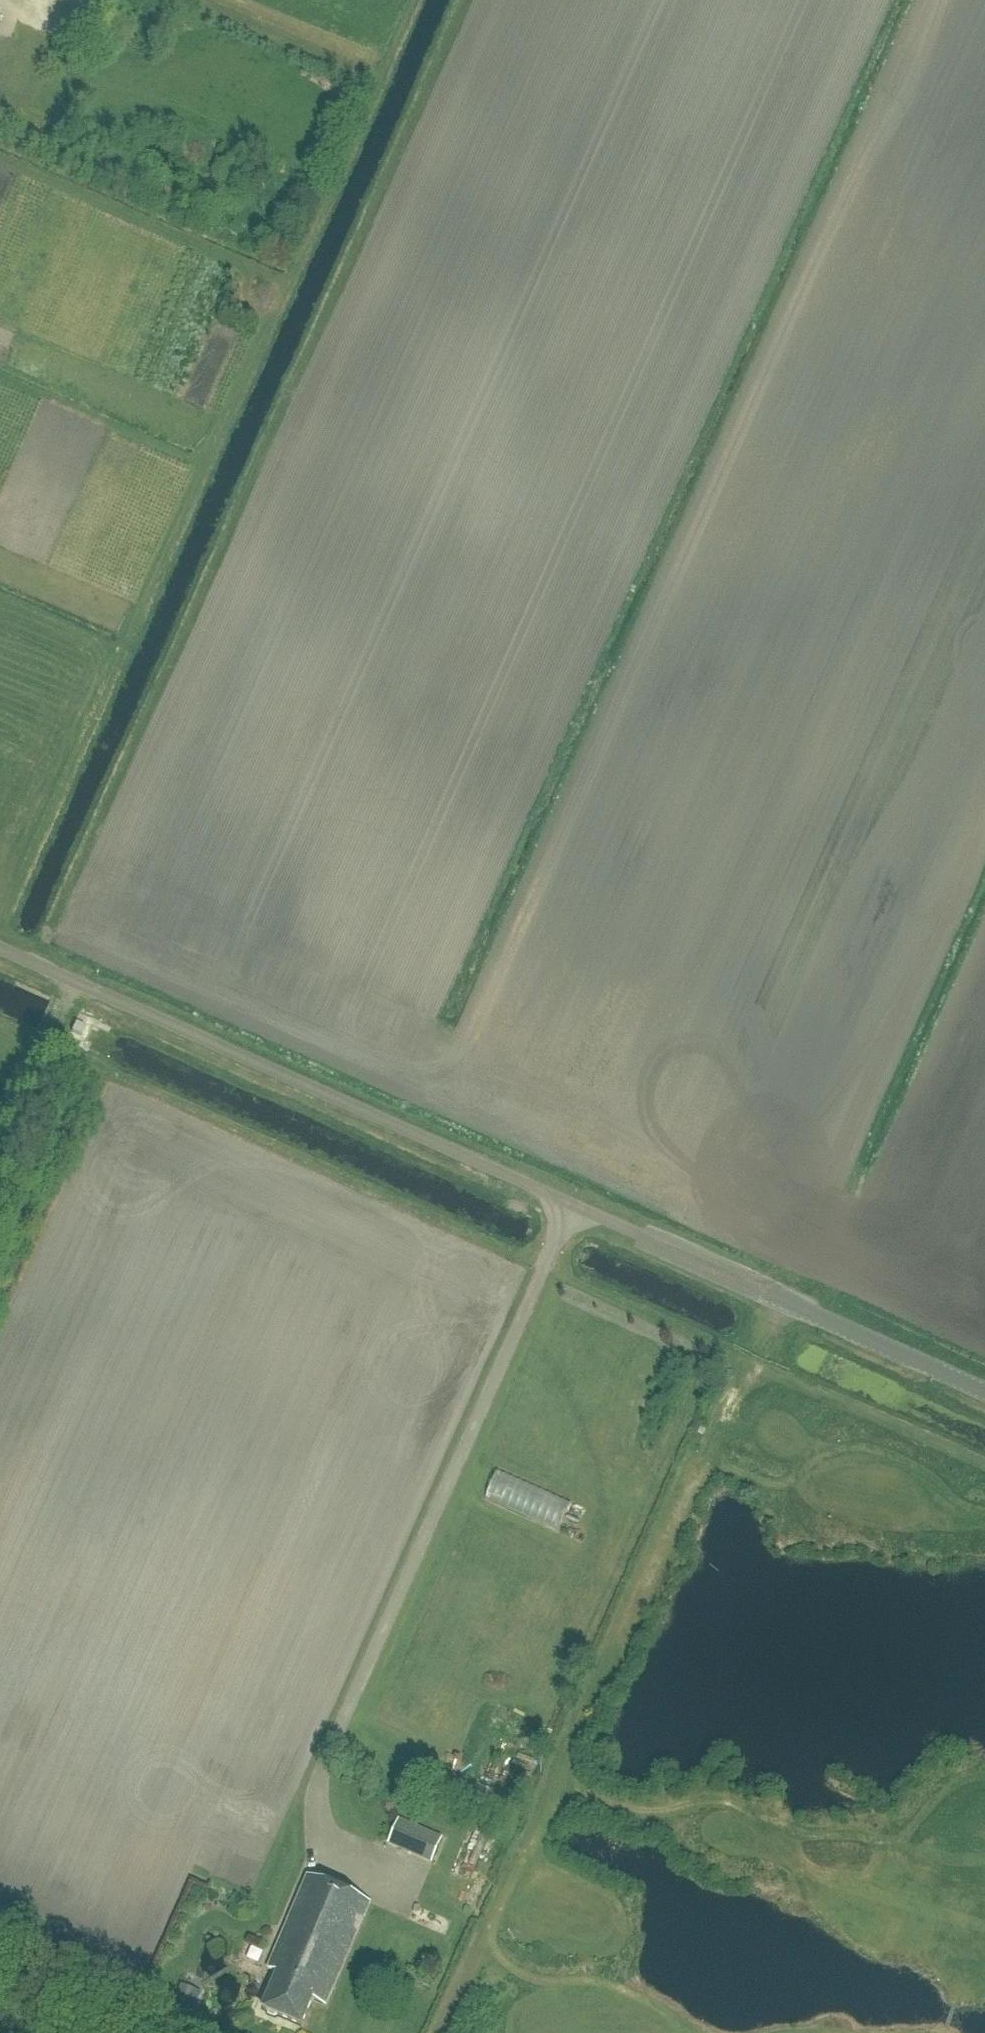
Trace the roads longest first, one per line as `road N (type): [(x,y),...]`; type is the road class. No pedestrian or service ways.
road 1 (unclassified): [(984,1391),(0,950)]

